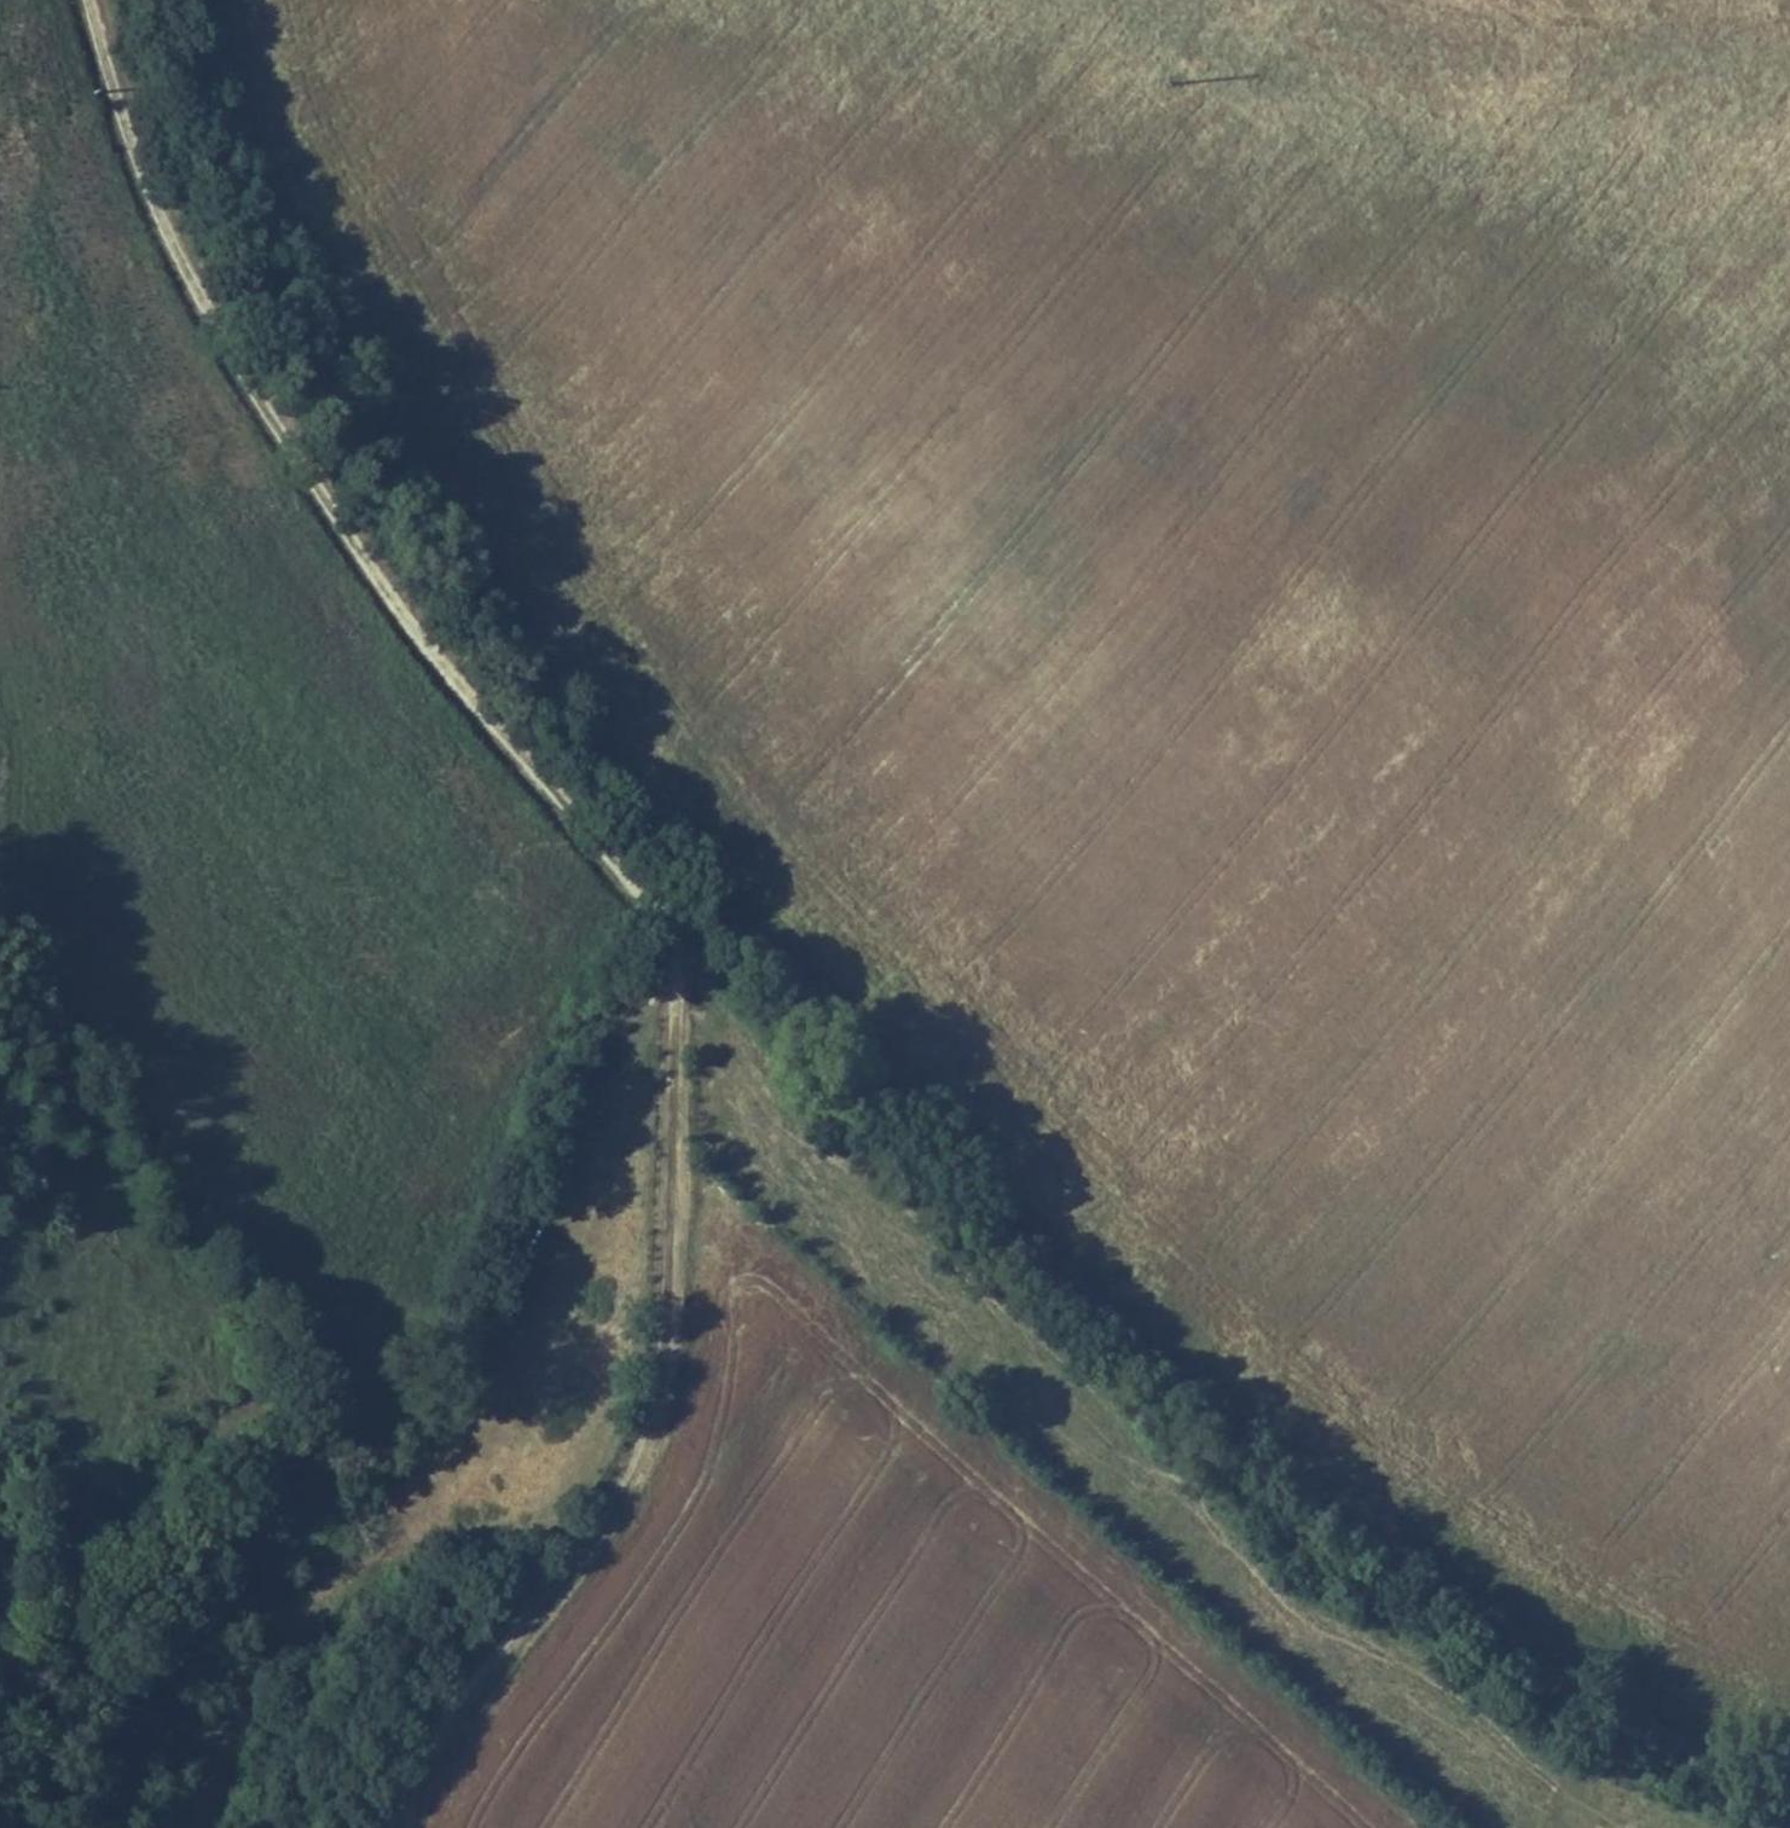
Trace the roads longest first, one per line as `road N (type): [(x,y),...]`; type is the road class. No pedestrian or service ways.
road 1 (track): [(90,0),(125,120),(182,253),(253,381),(414,625),(647,892),(678,960),(670,1258),(662,1369),(647,1441),(625,1487),(449,1717),(416,1769),(394,1827)]

